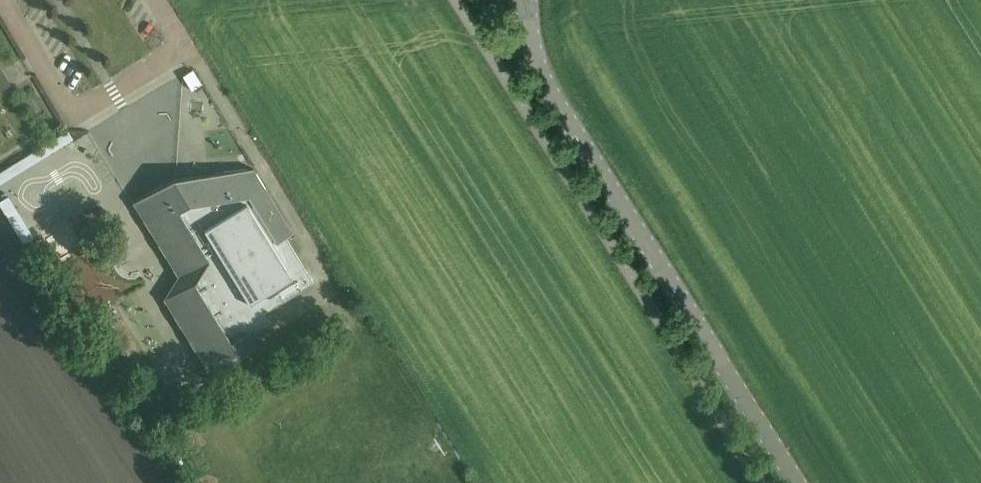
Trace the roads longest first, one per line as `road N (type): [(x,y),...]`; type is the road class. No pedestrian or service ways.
road 1 (tertiary): [(798,482),(542,77),(524,0)]

